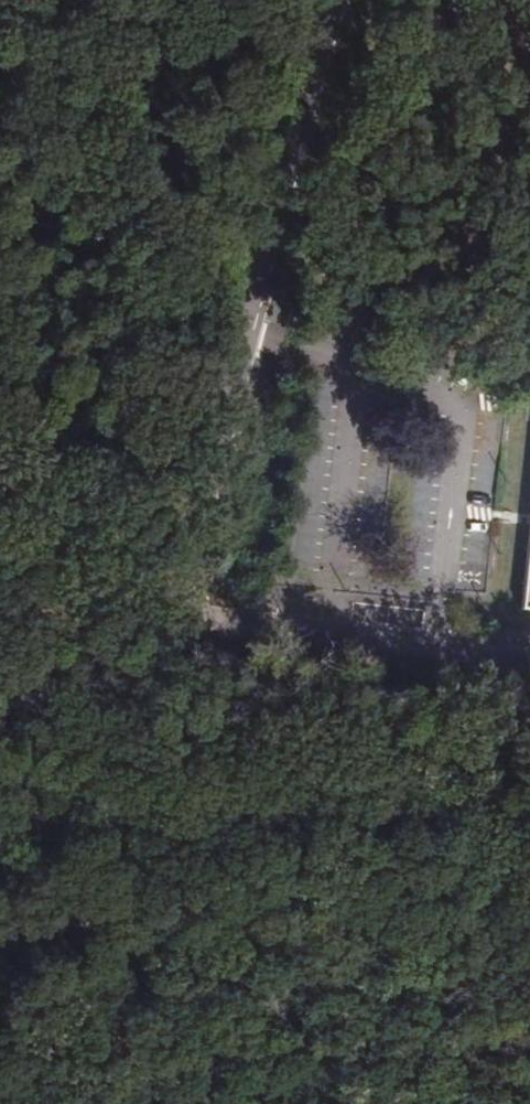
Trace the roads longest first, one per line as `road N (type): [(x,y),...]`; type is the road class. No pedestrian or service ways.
road 1 (residential): [(346,0),(241,345),(183,599),(200,626),(529,662)]
road 2 (track): [(0,929),(415,919),(484,935),(529,959)]

